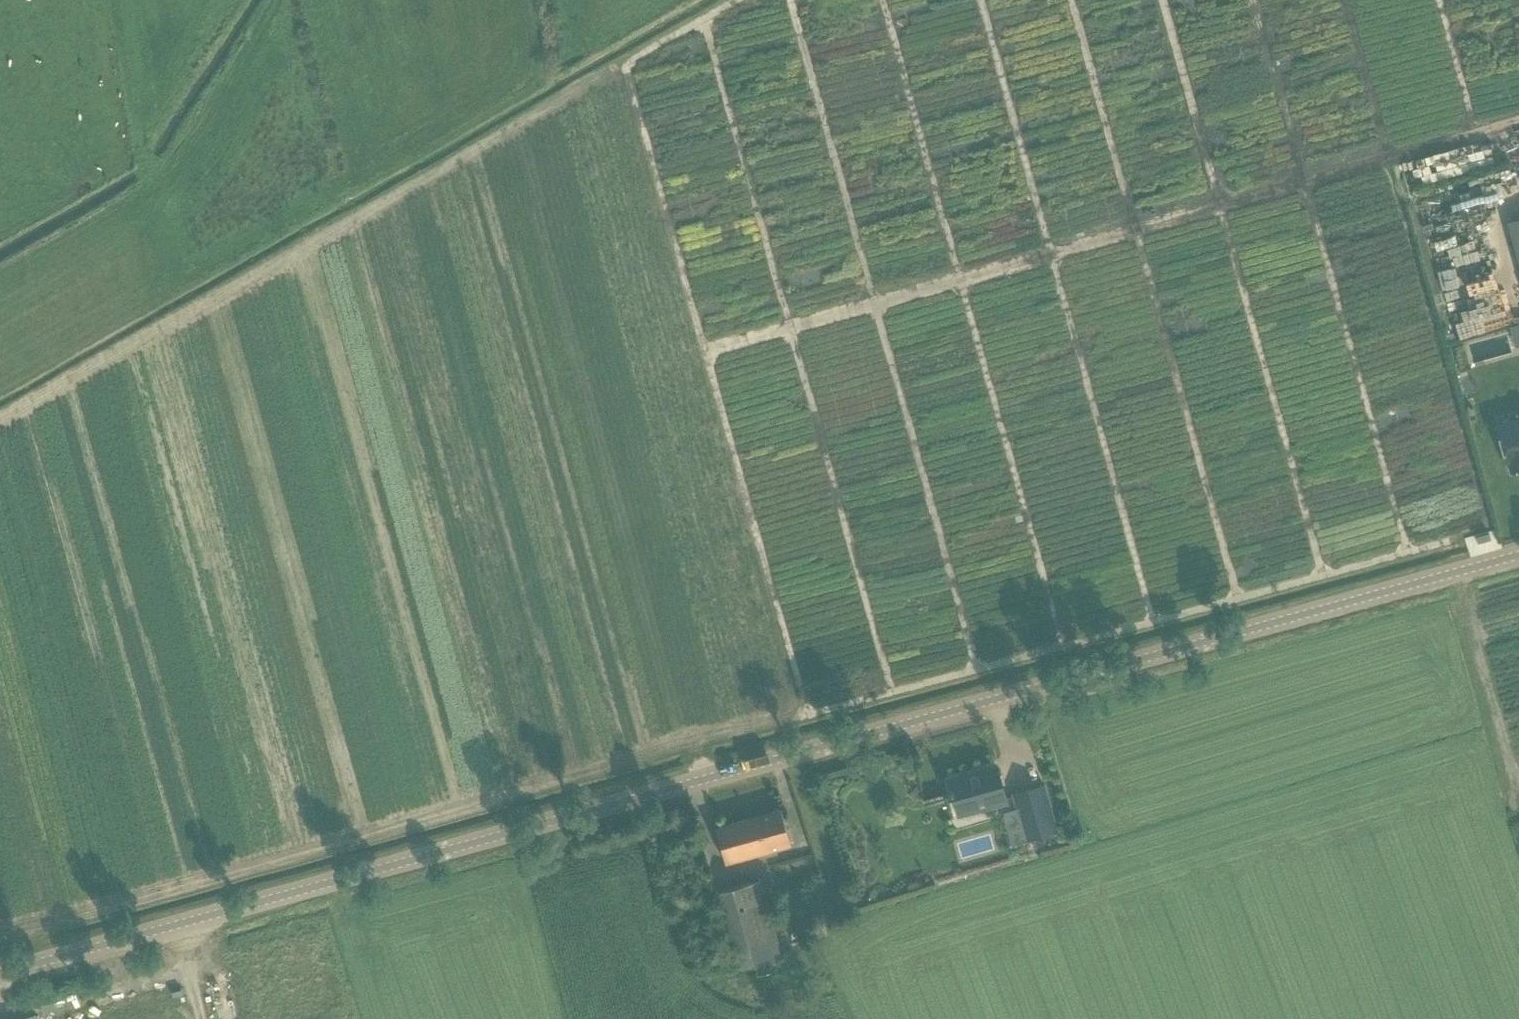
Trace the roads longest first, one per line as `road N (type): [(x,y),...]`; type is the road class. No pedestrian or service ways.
road 1 (tertiary): [(0,969),(1518,548)]

